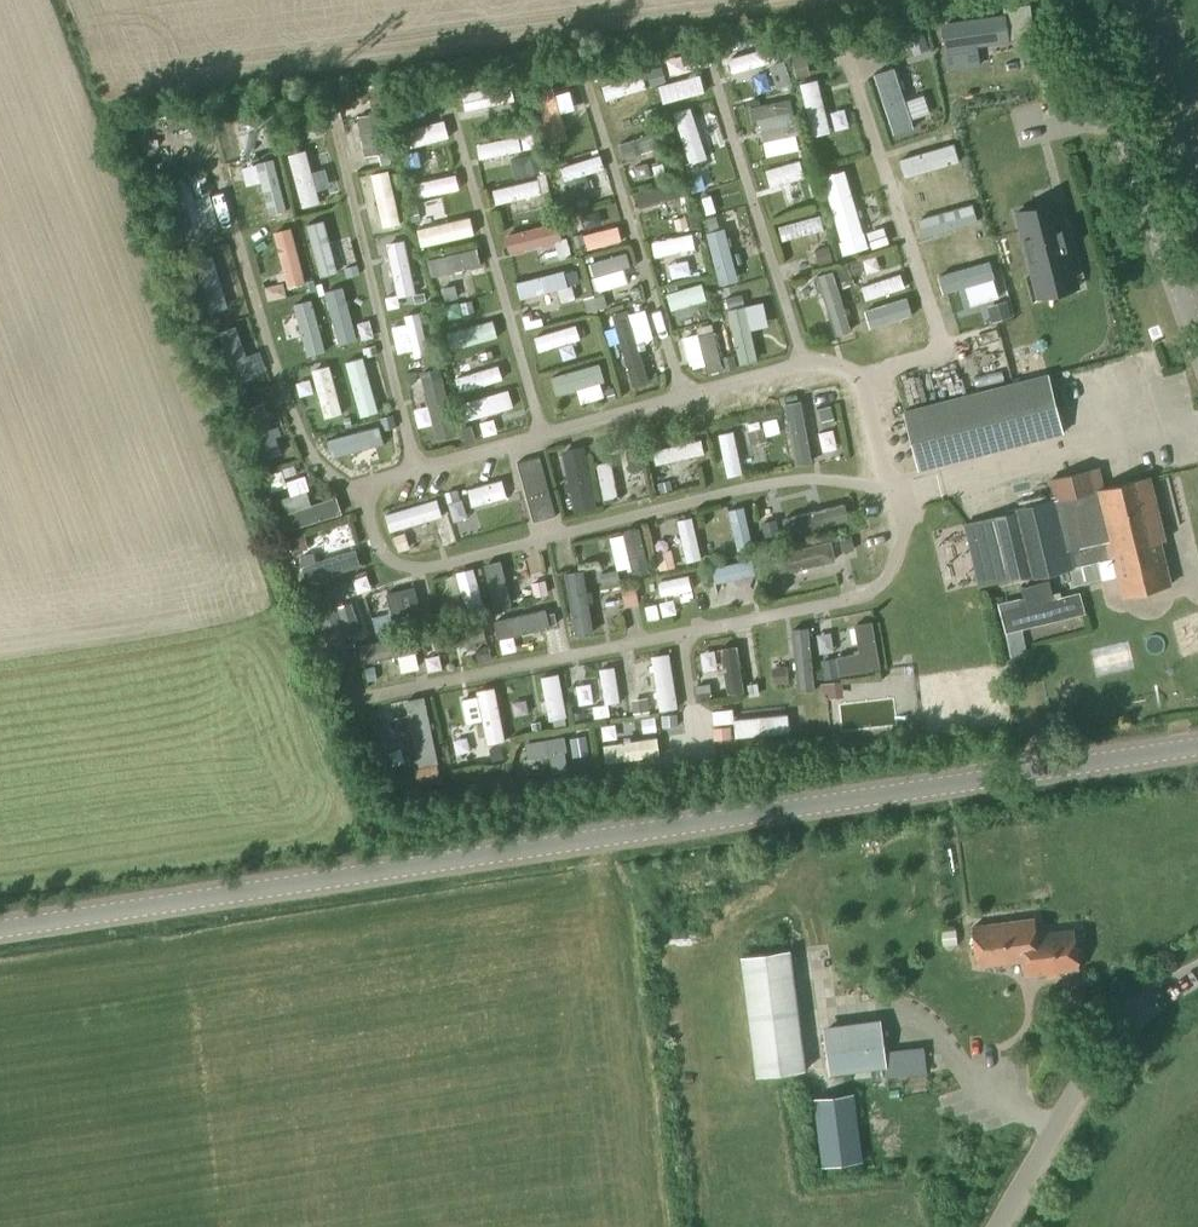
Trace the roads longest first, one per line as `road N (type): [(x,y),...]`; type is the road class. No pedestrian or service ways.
road 1 (secondary): [(0,924),(1197,742)]
road 2 (tertiary): [(1197,352),(1071,0)]
road 3 (tertiary): [(992,1226),(1089,1062),(1151,991),(1197,974)]

